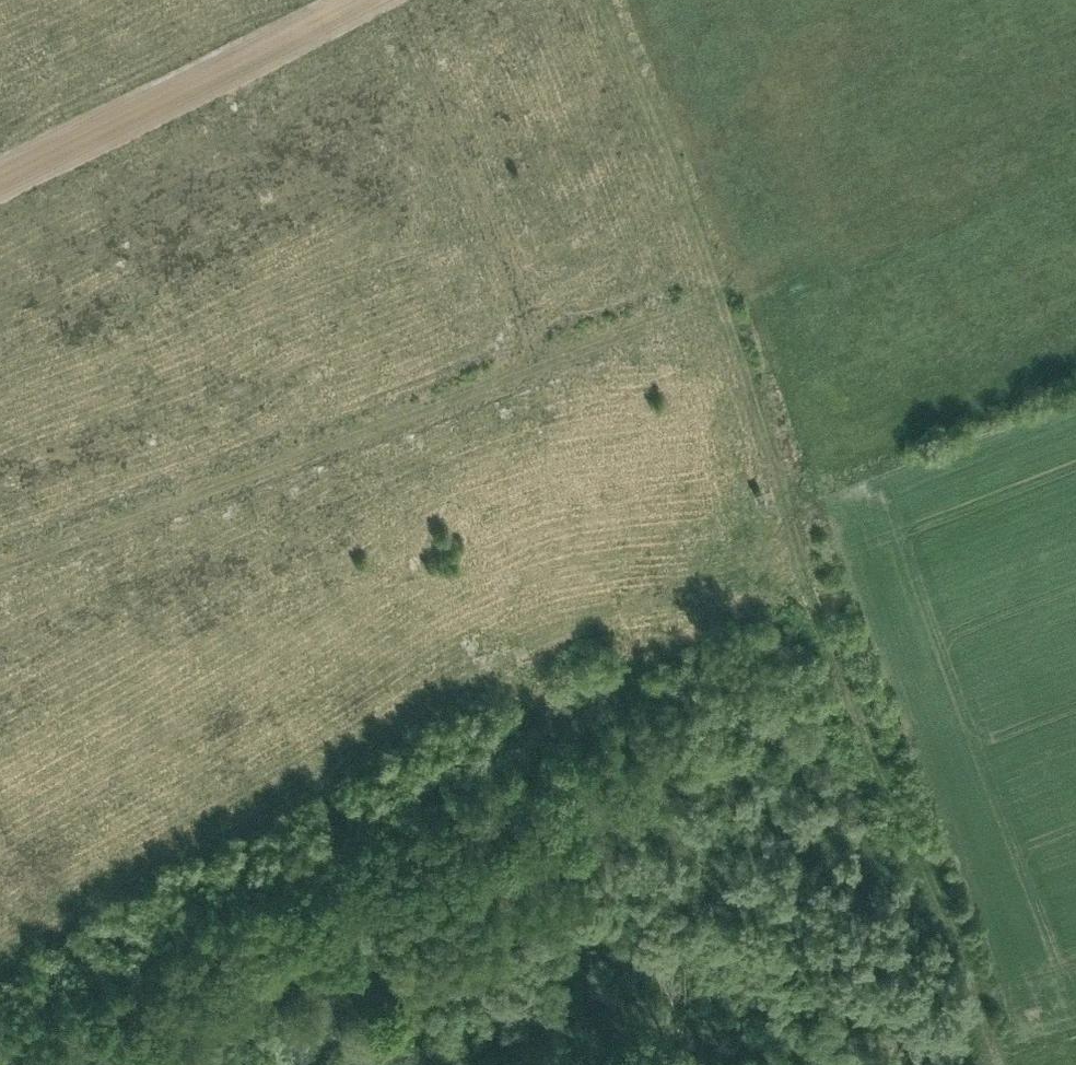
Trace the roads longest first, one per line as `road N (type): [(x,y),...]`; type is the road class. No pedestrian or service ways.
road 1 (track): [(338,0),(0,168)]

